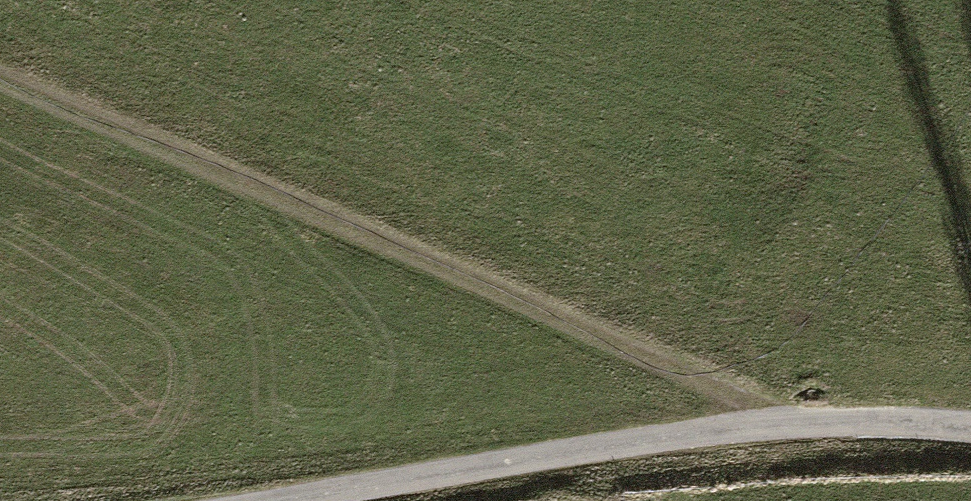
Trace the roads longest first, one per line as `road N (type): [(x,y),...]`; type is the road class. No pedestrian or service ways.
road 1 (track): [(0,70),(775,432)]
road 2 (unclassified): [(340,500),(775,432),(970,434)]

